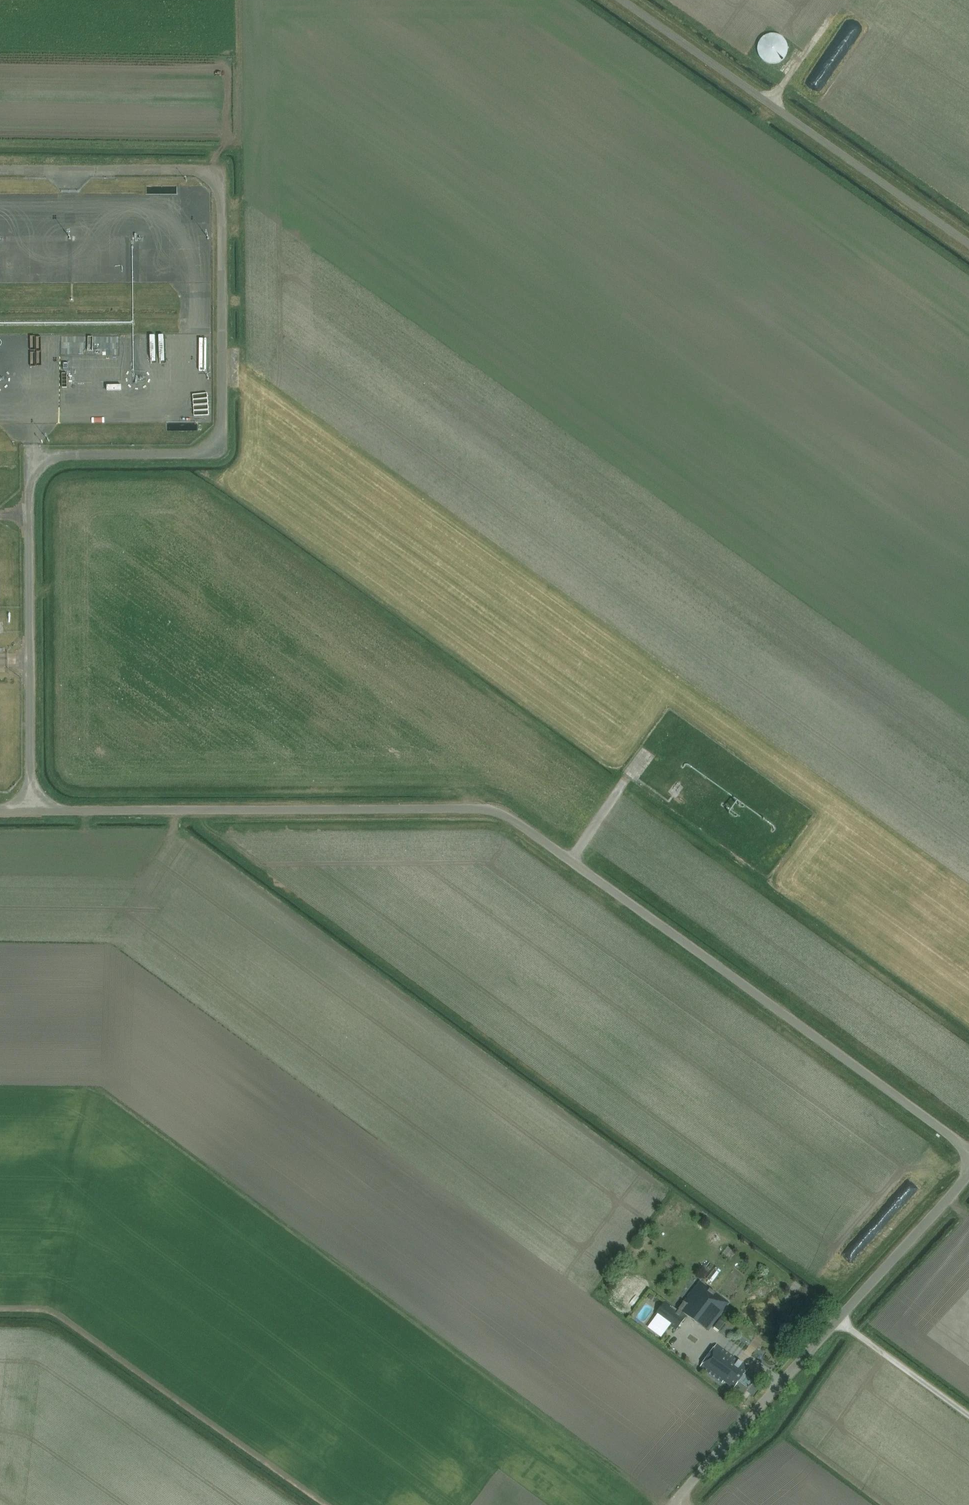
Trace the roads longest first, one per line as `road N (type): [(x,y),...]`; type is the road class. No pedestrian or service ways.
road 1 (unclassified): [(672,1504),(968,1173)]
road 2 (unclassified): [(968,245),(621,0)]

